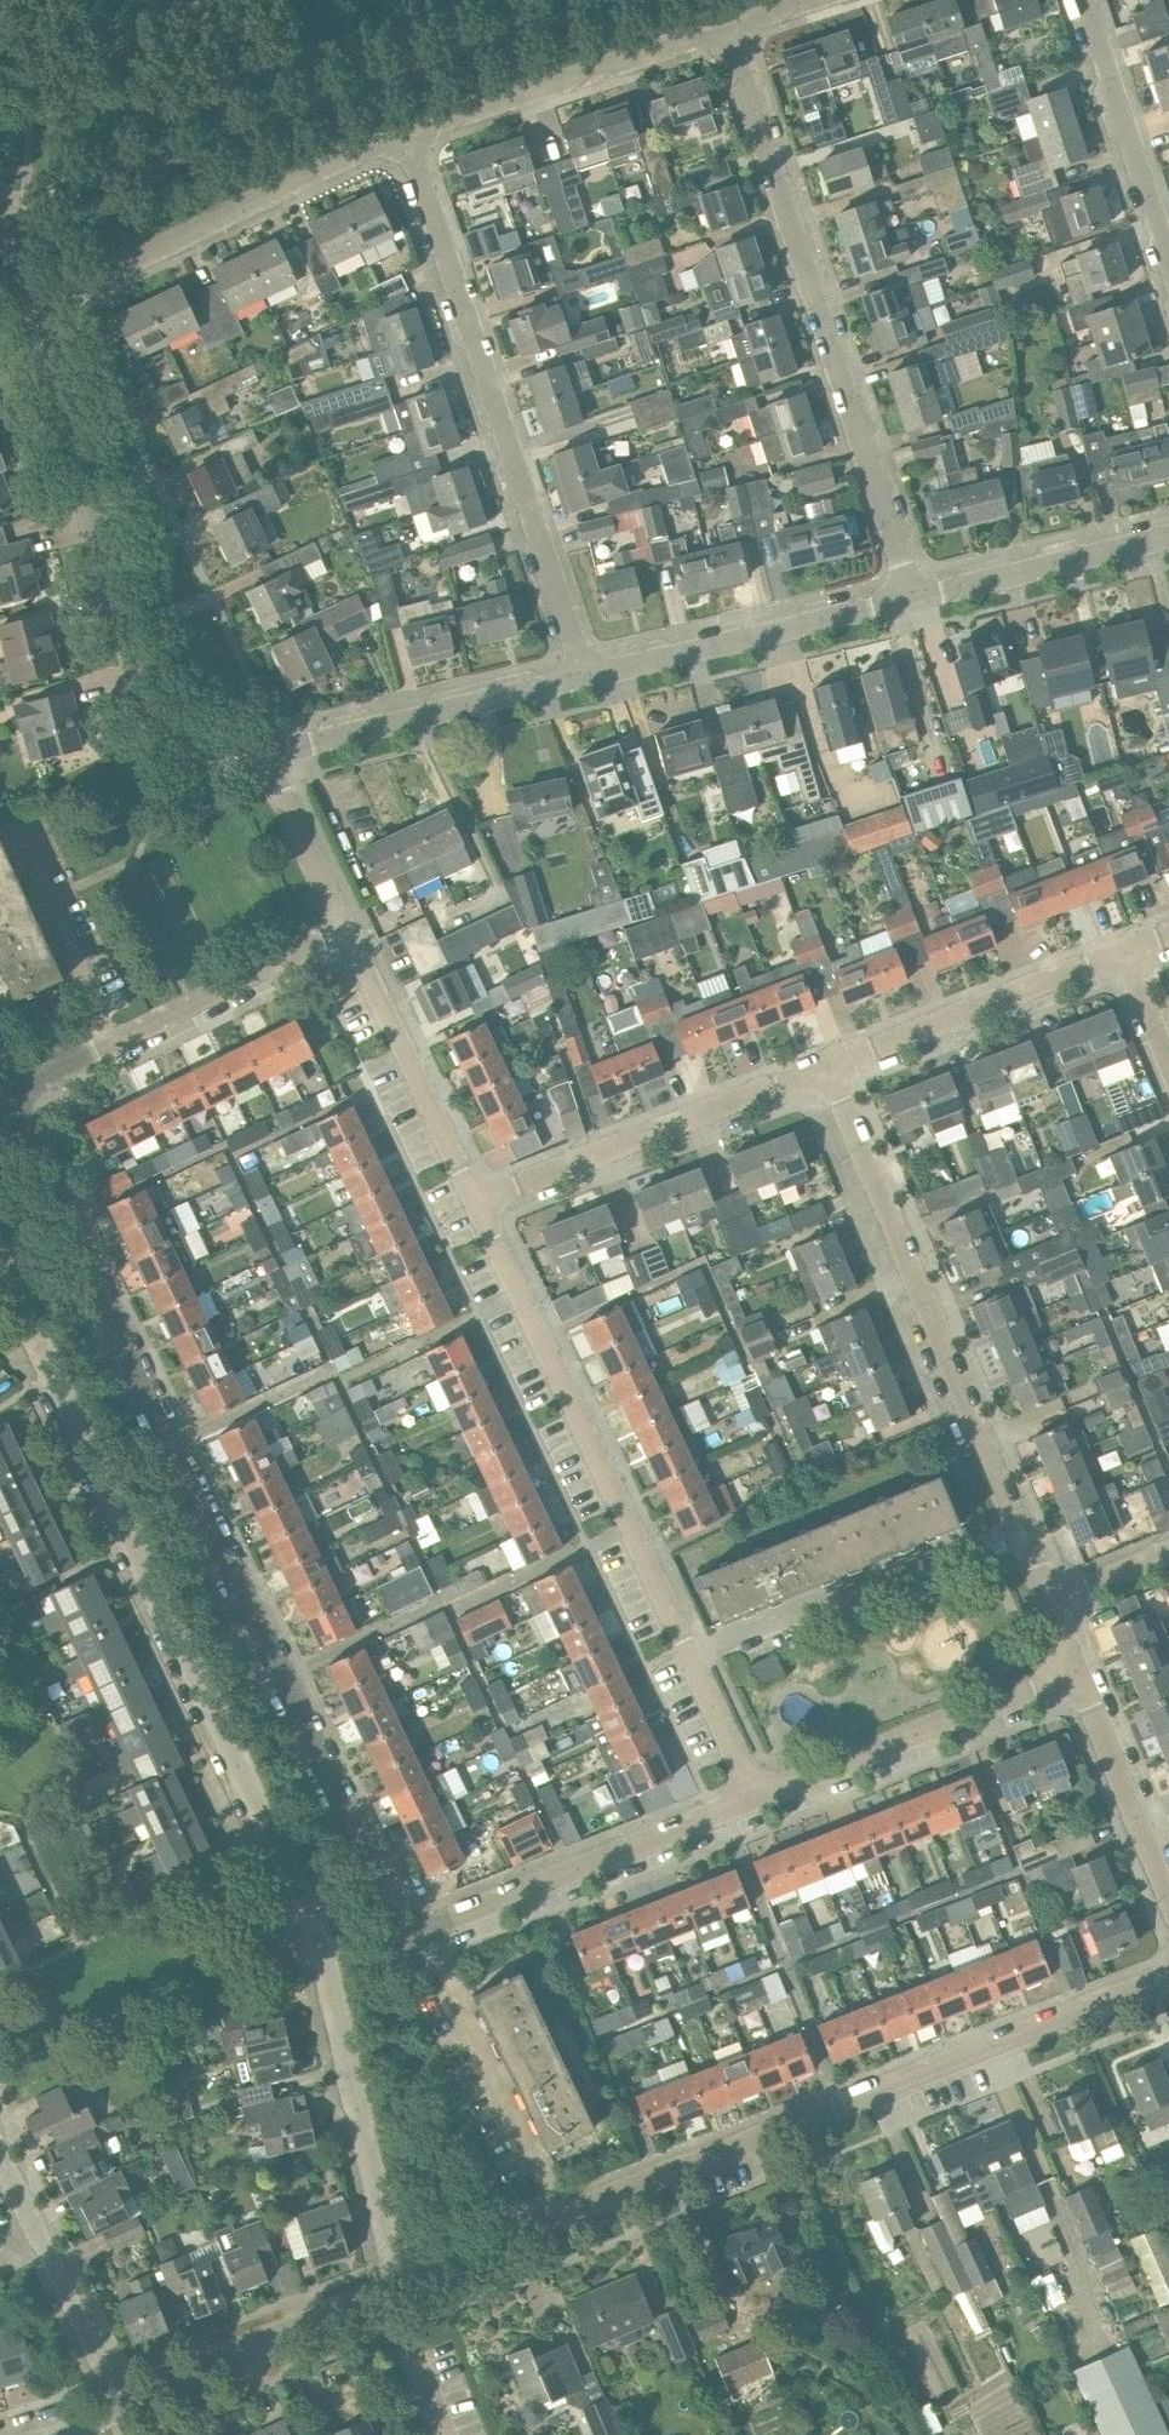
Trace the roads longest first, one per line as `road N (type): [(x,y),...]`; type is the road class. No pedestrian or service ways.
road 1 (residential): [(21,1096),(21,1118),(280,1676),(381,1890),(406,1915),(441,1925),(754,1798)]
road 2 (residential): [(403,2283),(306,1915),(0,1273)]
road 3 (unclassified): [(563,2213),(1168,1978)]
road 4 (residential): [(912,597),(728,38)]
road 5 (residential): [(1048,1605),(832,1069)]
road 6 (residential): [(583,677),(408,144)]
road 7 (unclassified): [(261,755),(208,761),(177,744),(155,712),(41,313)]
road 8 (residential): [(691,1658),(476,1203)]
road 9 (residential): [(41,313),(377,144),(408,144)]
road 10 (residential): [(476,1203),(832,1069)]
road 11 (residential): [(754,1798),(1073,1670)]
road 12 (residential): [(408,144),(438,123),(686,37),(728,38)]
road 13 (unclassified): [(583,677),(912,597)]
road 14 (unclassified): [(261,755),(583,677)]
road 15 (residential): [(832,1069),(1129,955)]
road 16 (unclassified): [(115,2405),(403,2283)]
road 17 (residential): [(476,1203),(343,930)]
road 18 (residential): [(691,1658),(971,1545)]
road 19 (residential): [(115,2405),(0,2151)]
road 20 (residential): [(563,2213),(447,1962)]
road 21 (residential): [(1168,260),(1084,0)]
road 22 (unclassified): [(912,597),(1168,535)]
road 23 (residential): [(108,1044),(343,930)]
road 24 (residential): [(1168,1906),(1073,1670)]
road 25 (residential): [(108,1044),(13,818)]
road 26 (residential): [(343,930),(261,755)]
road 27 (unclassified): [(403,2283),(563,2213)]
road 28 (residential): [(754,1798),(691,1658)]
road 29 (residential): [(1048,1605),(1168,1554)]

